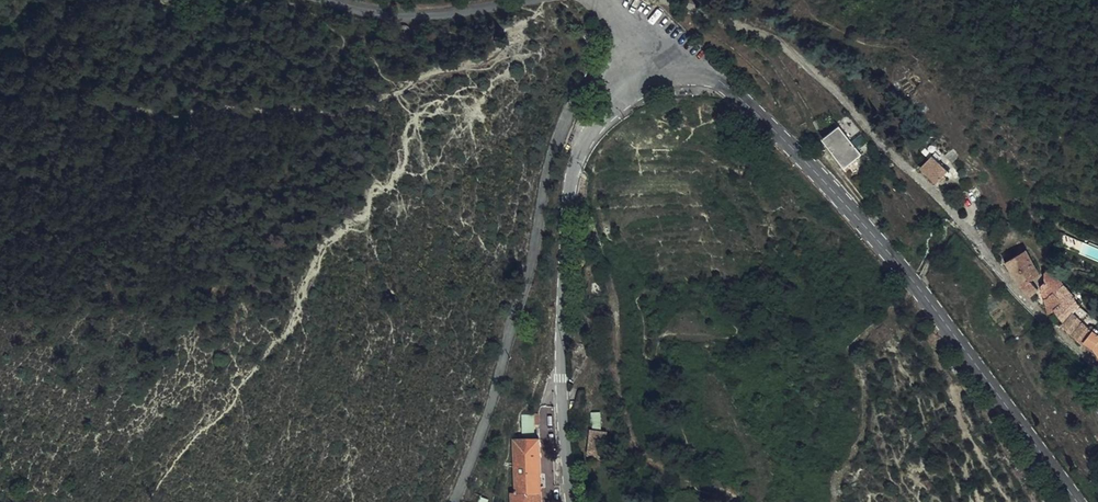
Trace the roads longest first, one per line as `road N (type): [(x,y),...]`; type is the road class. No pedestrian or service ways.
road 1 (tertiary): [(649,61),(677,62),(727,86),(843,201),(1076,501)]
road 2 (tertiary): [(454,501),(494,395),(553,155),(576,102),(594,79),(649,61)]
road 3 (tertiary): [(649,61),(638,94),(610,117),(574,173),(562,378),(574,501)]
road 4 (unclassified): [(327,0),(437,15),(522,4)]

